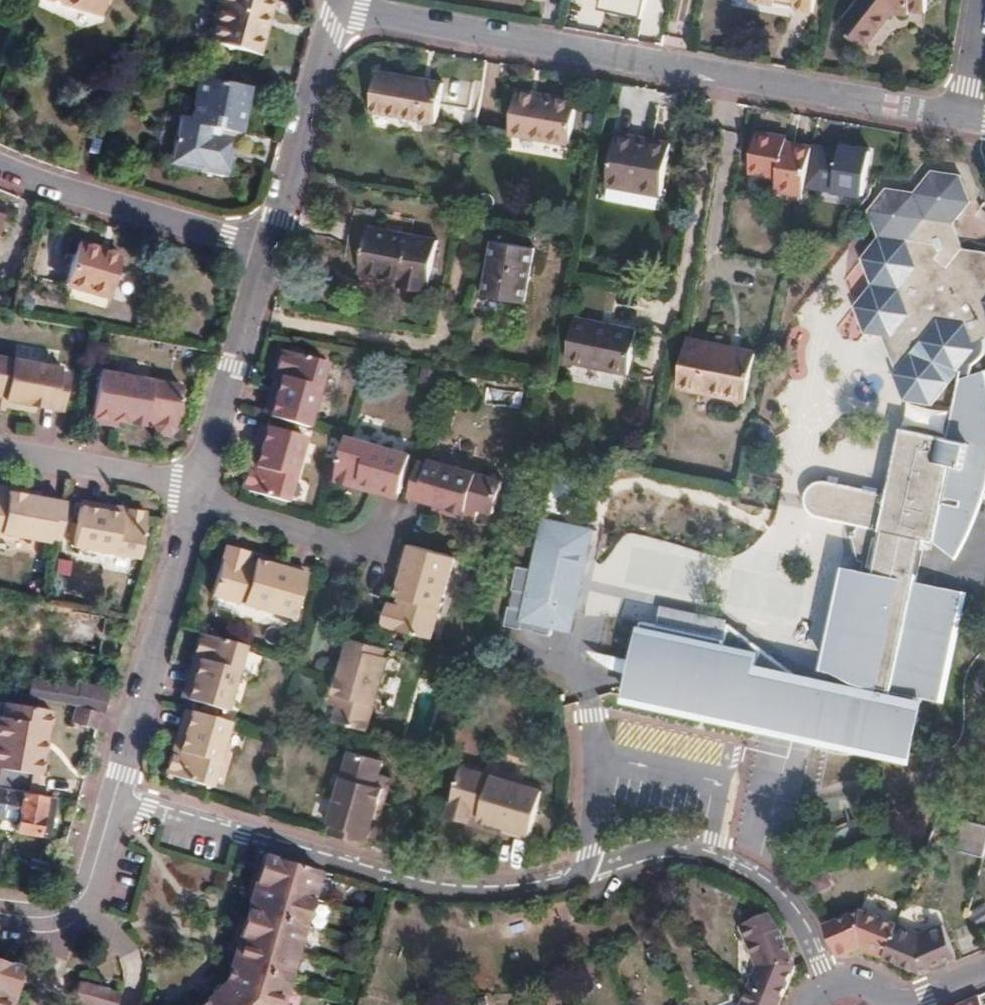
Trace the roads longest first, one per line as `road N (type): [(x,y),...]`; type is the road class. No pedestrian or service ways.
road 1 (residential): [(344,0),(362,12),(965,121)]
road 2 (residential): [(116,800),(446,891),(534,892),(582,877)]
road 3 (residential): [(831,989),(778,900),(726,870),(661,860),(582,877)]
road 4 (residential): [(201,503),(116,800)]
road 5 (residential): [(0,171),(274,247)]
road 6 (residential): [(274,247),(201,503)]
road 7 (residential): [(340,0),(274,247)]
road 8 (residential): [(201,503),(177,484),(0,455)]
road 9 (residential): [(116,800),(80,905),(48,921),(0,917)]
road 10 (residential): [(355,550),(201,503)]
road 11 (residential): [(984,2),(965,121)]

